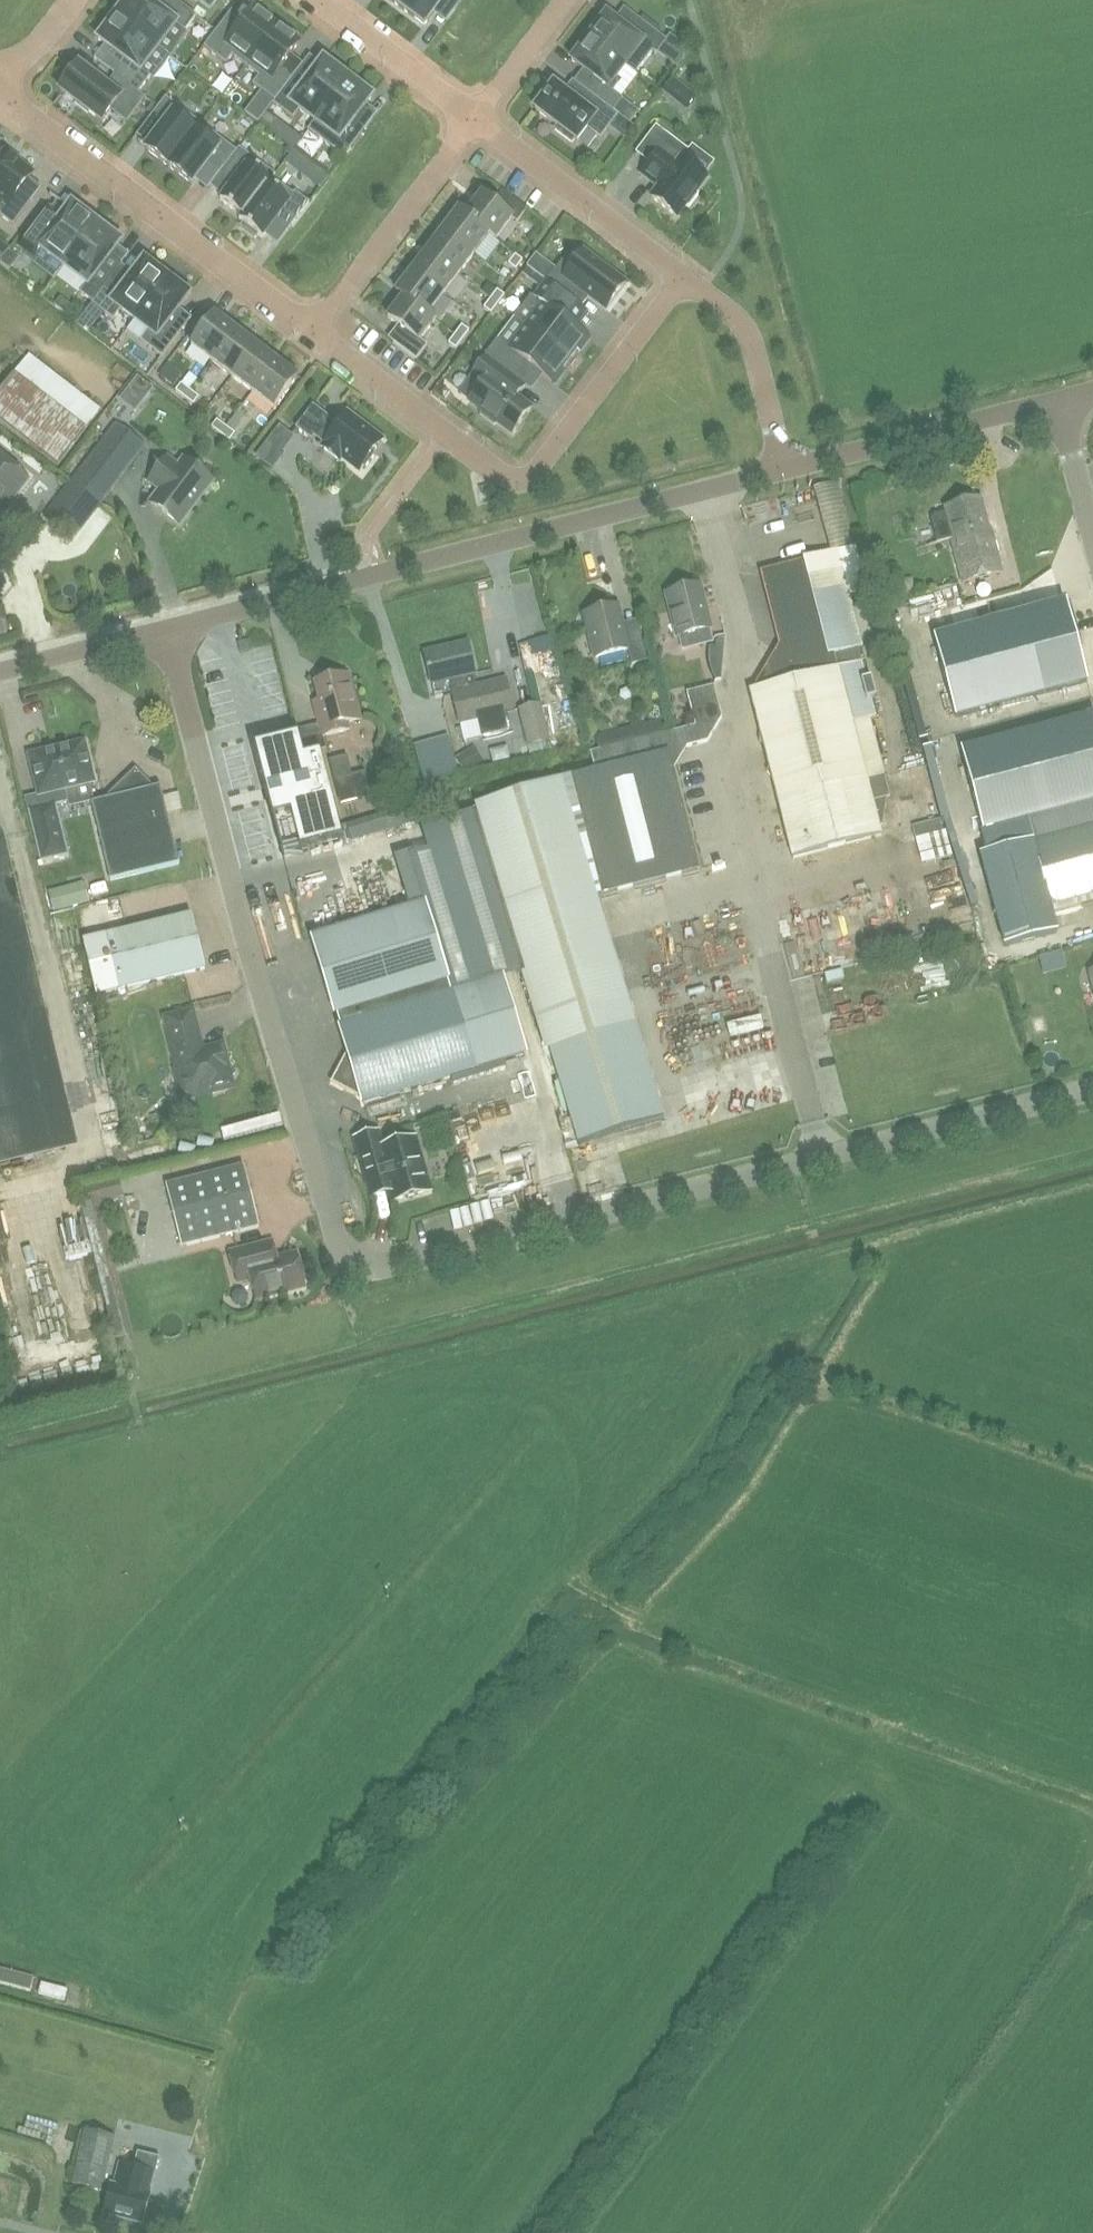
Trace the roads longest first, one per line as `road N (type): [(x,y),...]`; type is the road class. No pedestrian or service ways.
road 1 (unclassified): [(166,628),(255,970),(334,1231),(352,1259),(396,1265),(1092,1089)]
road 2 (tertiary): [(166,628),(786,468)]
road 3 (residential): [(743,0),(813,243),(924,255),(975,232),(1022,153),(1055,120)]
road 4 (residential): [(317,335),(492,474),(519,483),(535,475),(684,279)]
road 5 (residential): [(0,85),(317,335)]
road 6 (tertiary): [(786,468),(1066,404)]
road 7 (residential): [(317,335),(474,116)]
road 8 (residential): [(474,116),(684,279)]
road 9 (residential): [(684,279),(744,326),(786,468)]
road 10 (residential): [(320,0),(474,116)]
road 11 (tertiary): [(0,670),(166,628)]
road 12 (residential): [(474,116),(567,0)]
road 13 (residential): [(1055,120),(1017,0)]

